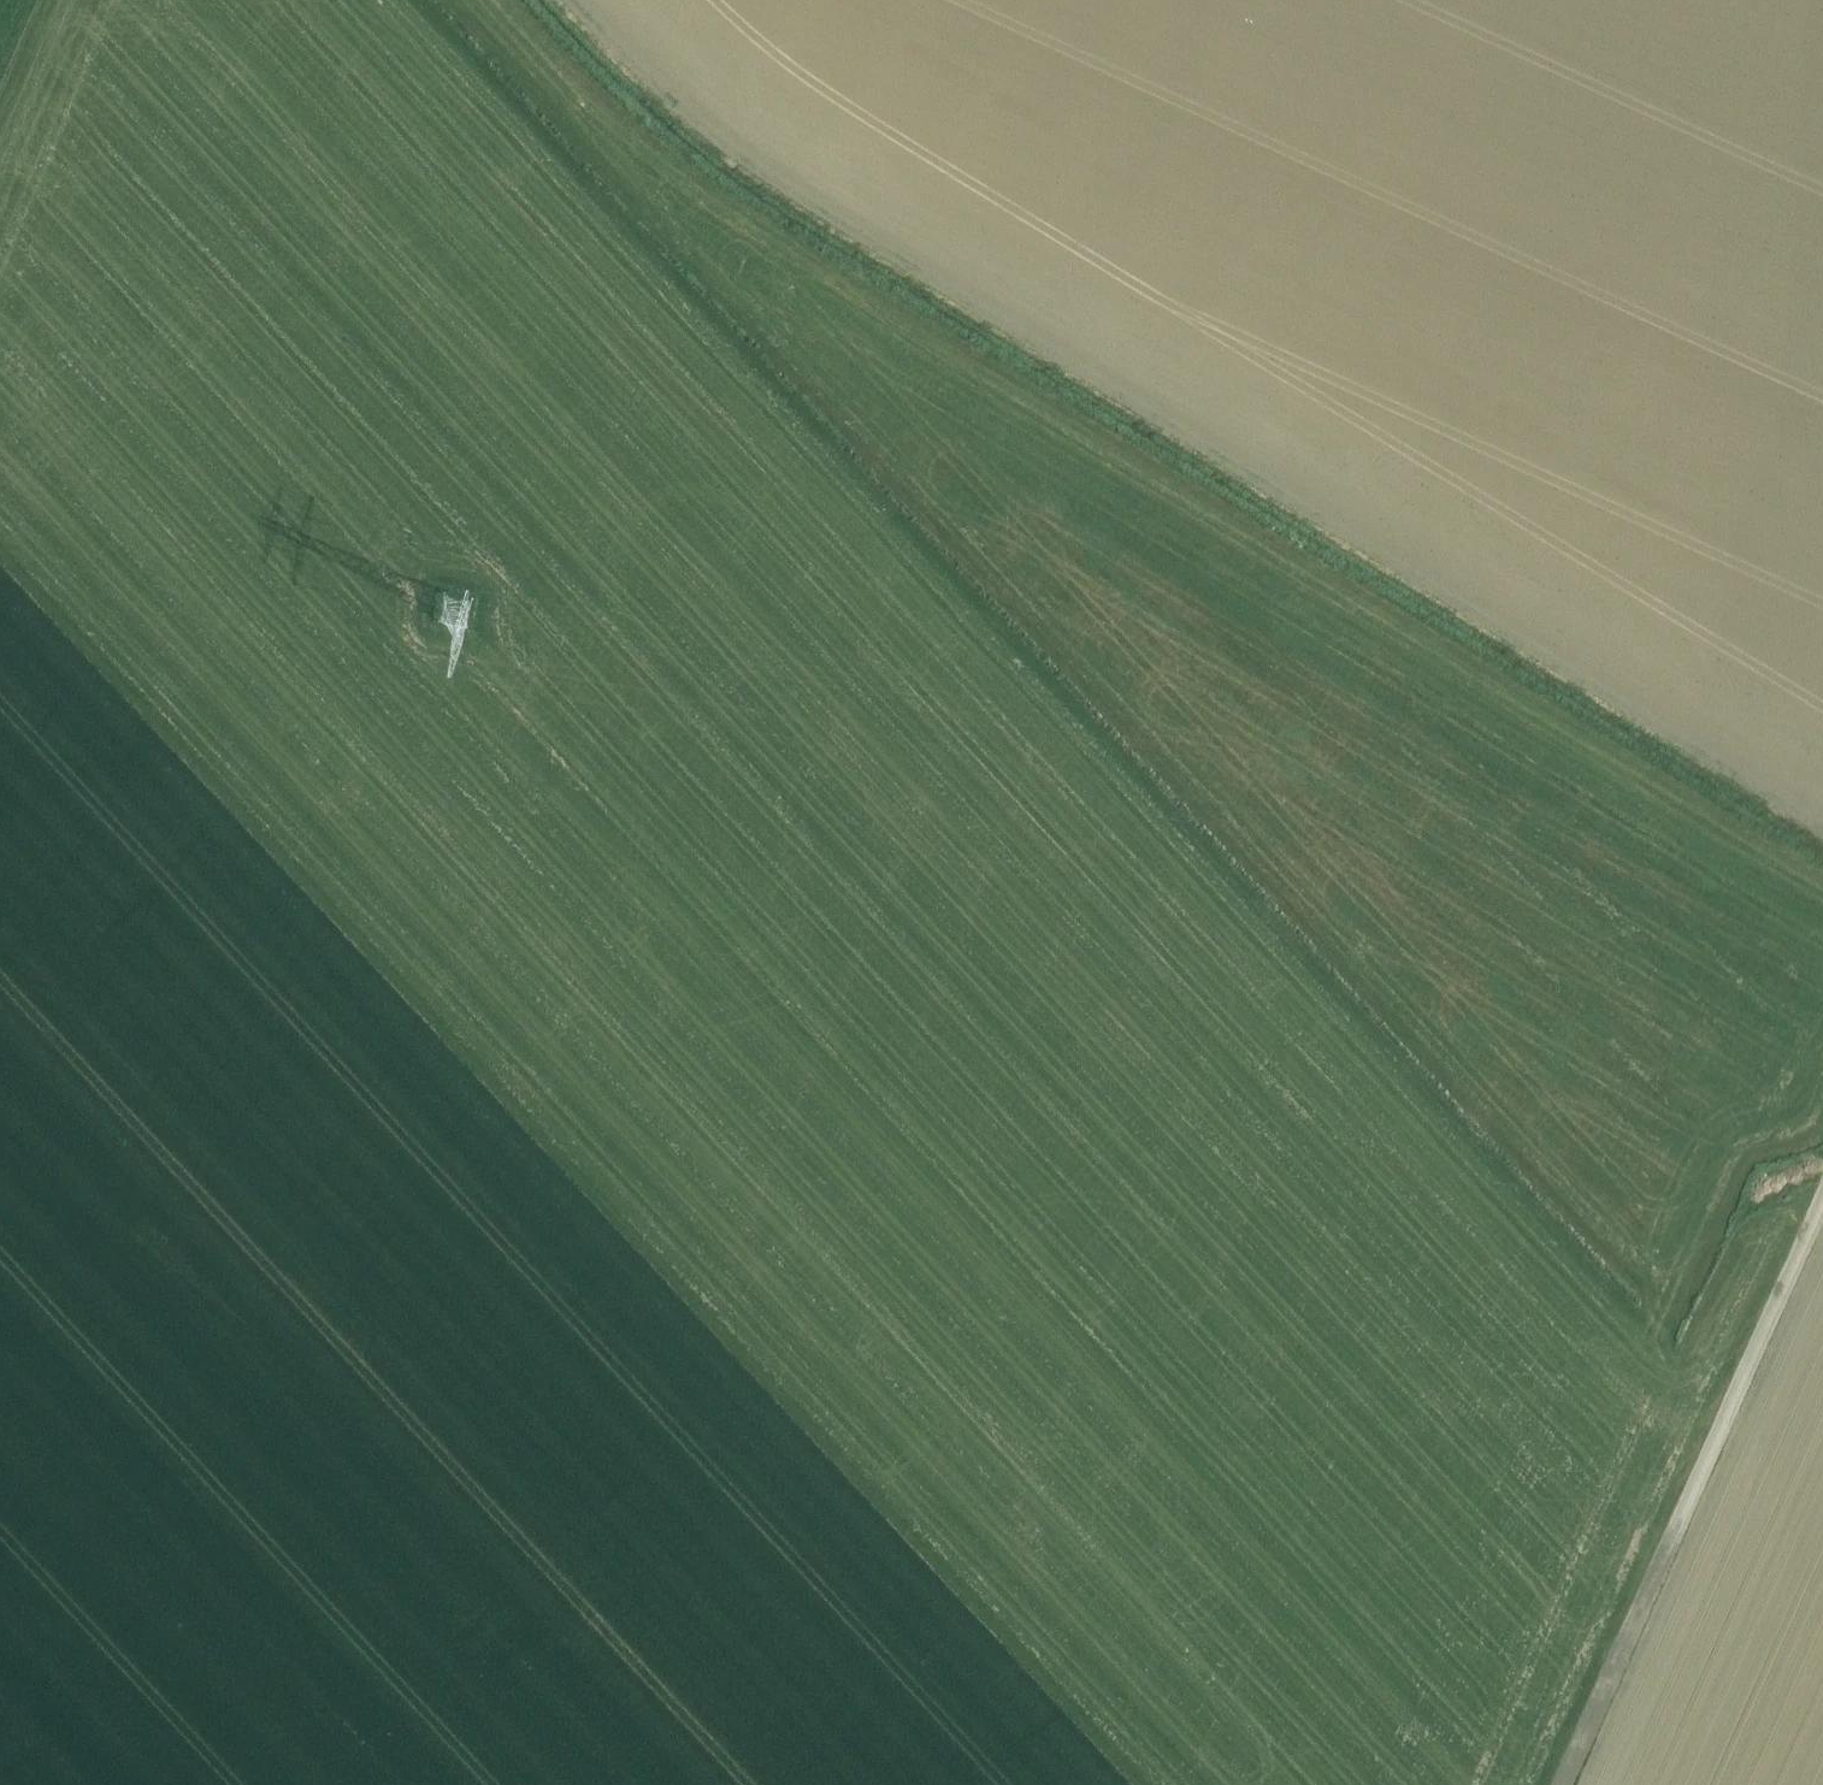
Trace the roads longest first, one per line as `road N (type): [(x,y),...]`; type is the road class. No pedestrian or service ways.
road 1 (track): [(1561,1784),(1822,1202)]

